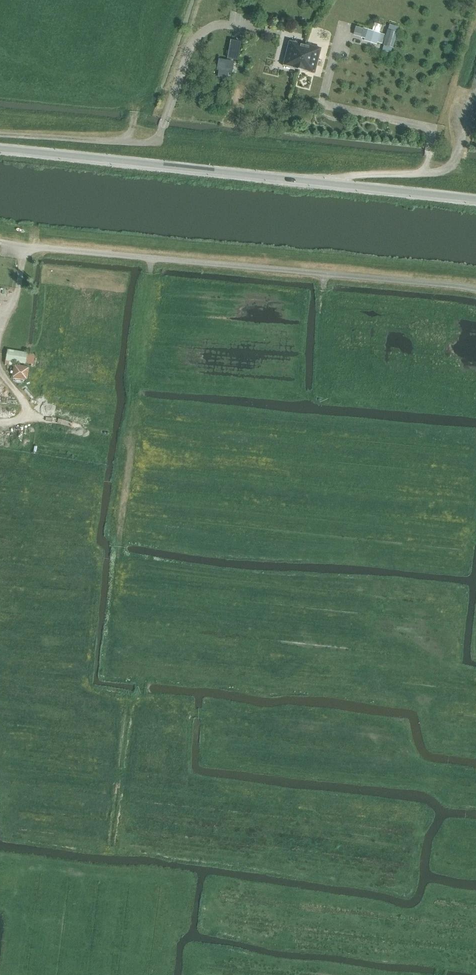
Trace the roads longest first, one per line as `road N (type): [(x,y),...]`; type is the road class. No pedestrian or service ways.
road 1 (track): [(163,709),(140,702),(141,676),(109,672),(152,260)]
road 2 (tertiary): [(475,201),(0,150)]
road 3 (unclassified): [(475,290),(25,247)]

